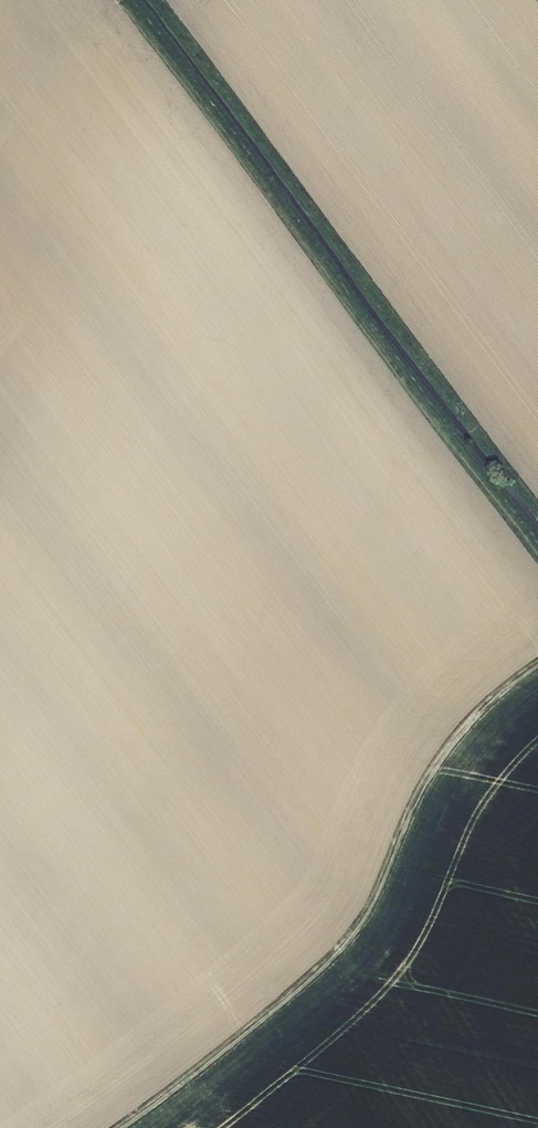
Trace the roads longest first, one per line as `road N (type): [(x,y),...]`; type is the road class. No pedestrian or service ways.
road 1 (track): [(130,0),(537,550)]
road 2 (track): [(119,1127),(324,968),(363,921),(419,792),(464,727),(537,663)]

